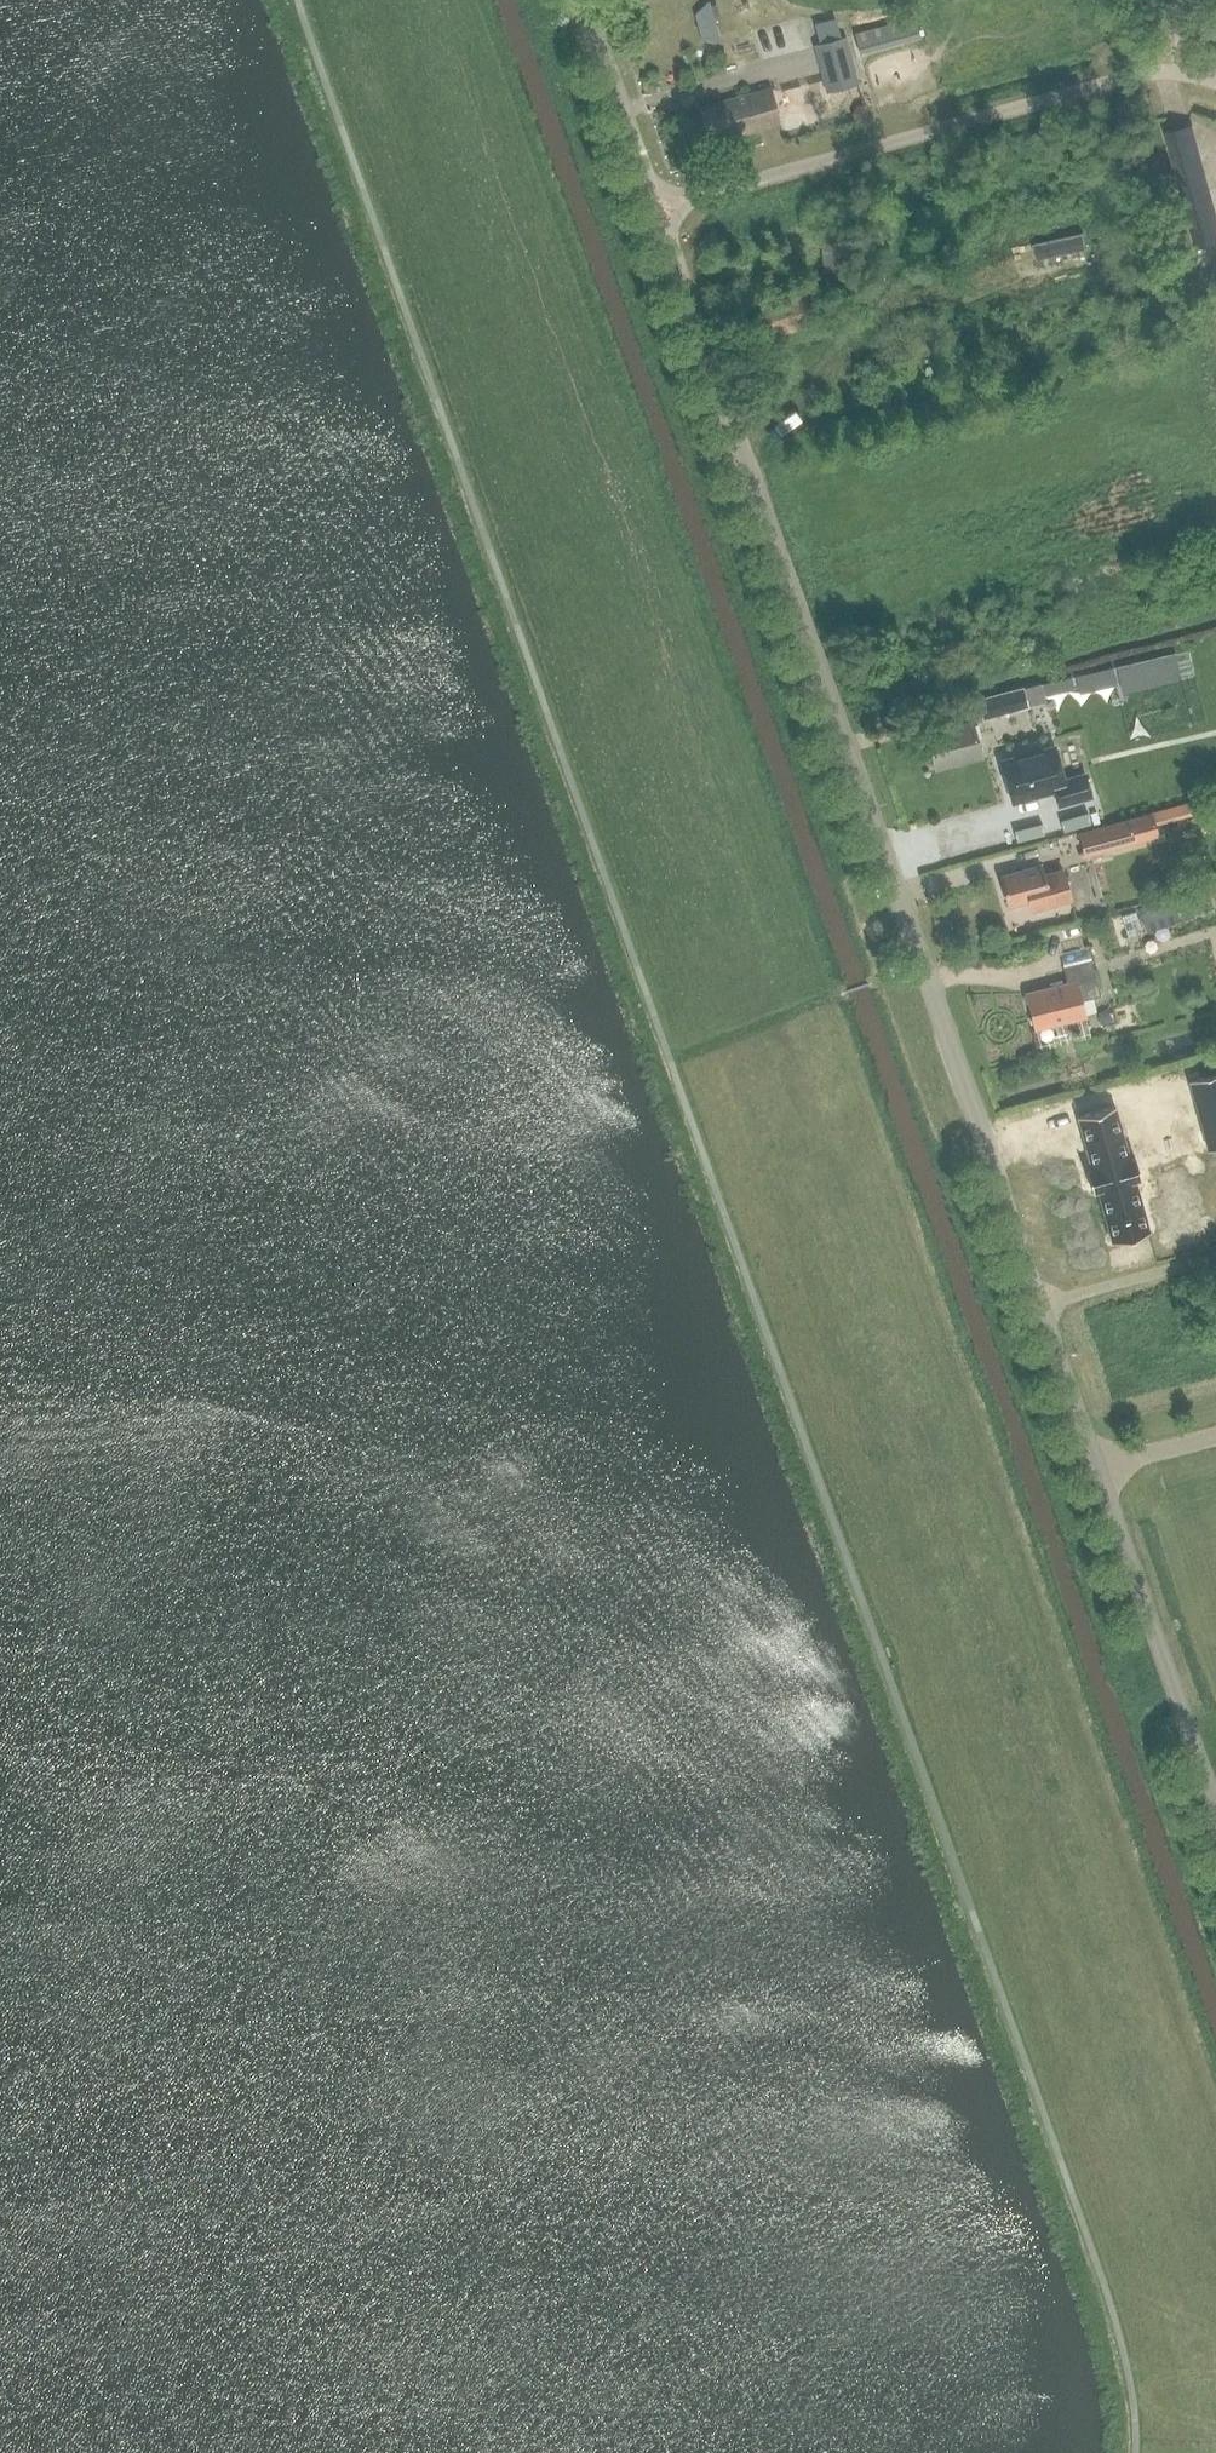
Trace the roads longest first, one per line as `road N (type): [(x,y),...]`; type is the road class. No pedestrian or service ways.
road 1 (residential): [(1215,1812),(653,213)]
road 2 (residential): [(653,213),(1152,71),(1215,91)]
road 3 (residential): [(653,213),(579,0)]

